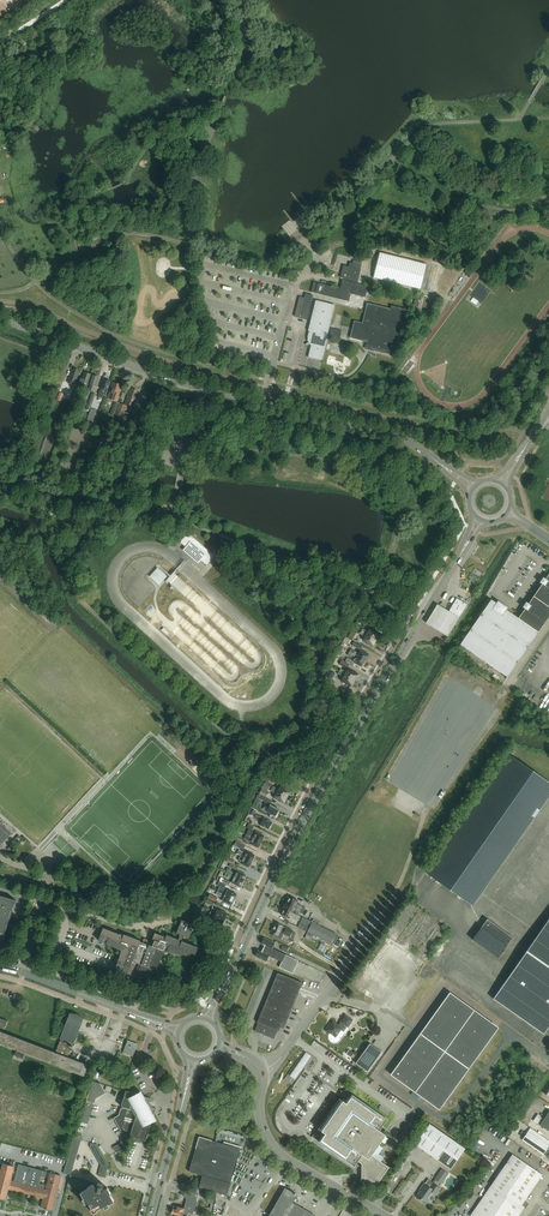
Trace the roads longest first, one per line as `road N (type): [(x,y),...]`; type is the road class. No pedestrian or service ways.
road 1 (tertiary): [(0,319),(202,388),(401,437),(440,464)]
road 2 (residential): [(413,634),(401,633),(314,781),(239,936),(245,940)]
road 3 (secondary): [(245,940),(339,754),(413,634)]
road 4 (unclassified): [(386,1215),(278,1151),(258,1110),(267,1067)]
road 5 (tertiary): [(0,966),(180,1027)]
road 6 (unclassified): [(267,1067),(378,919)]
road 7 (secondary): [(193,1060),(160,1186)]

